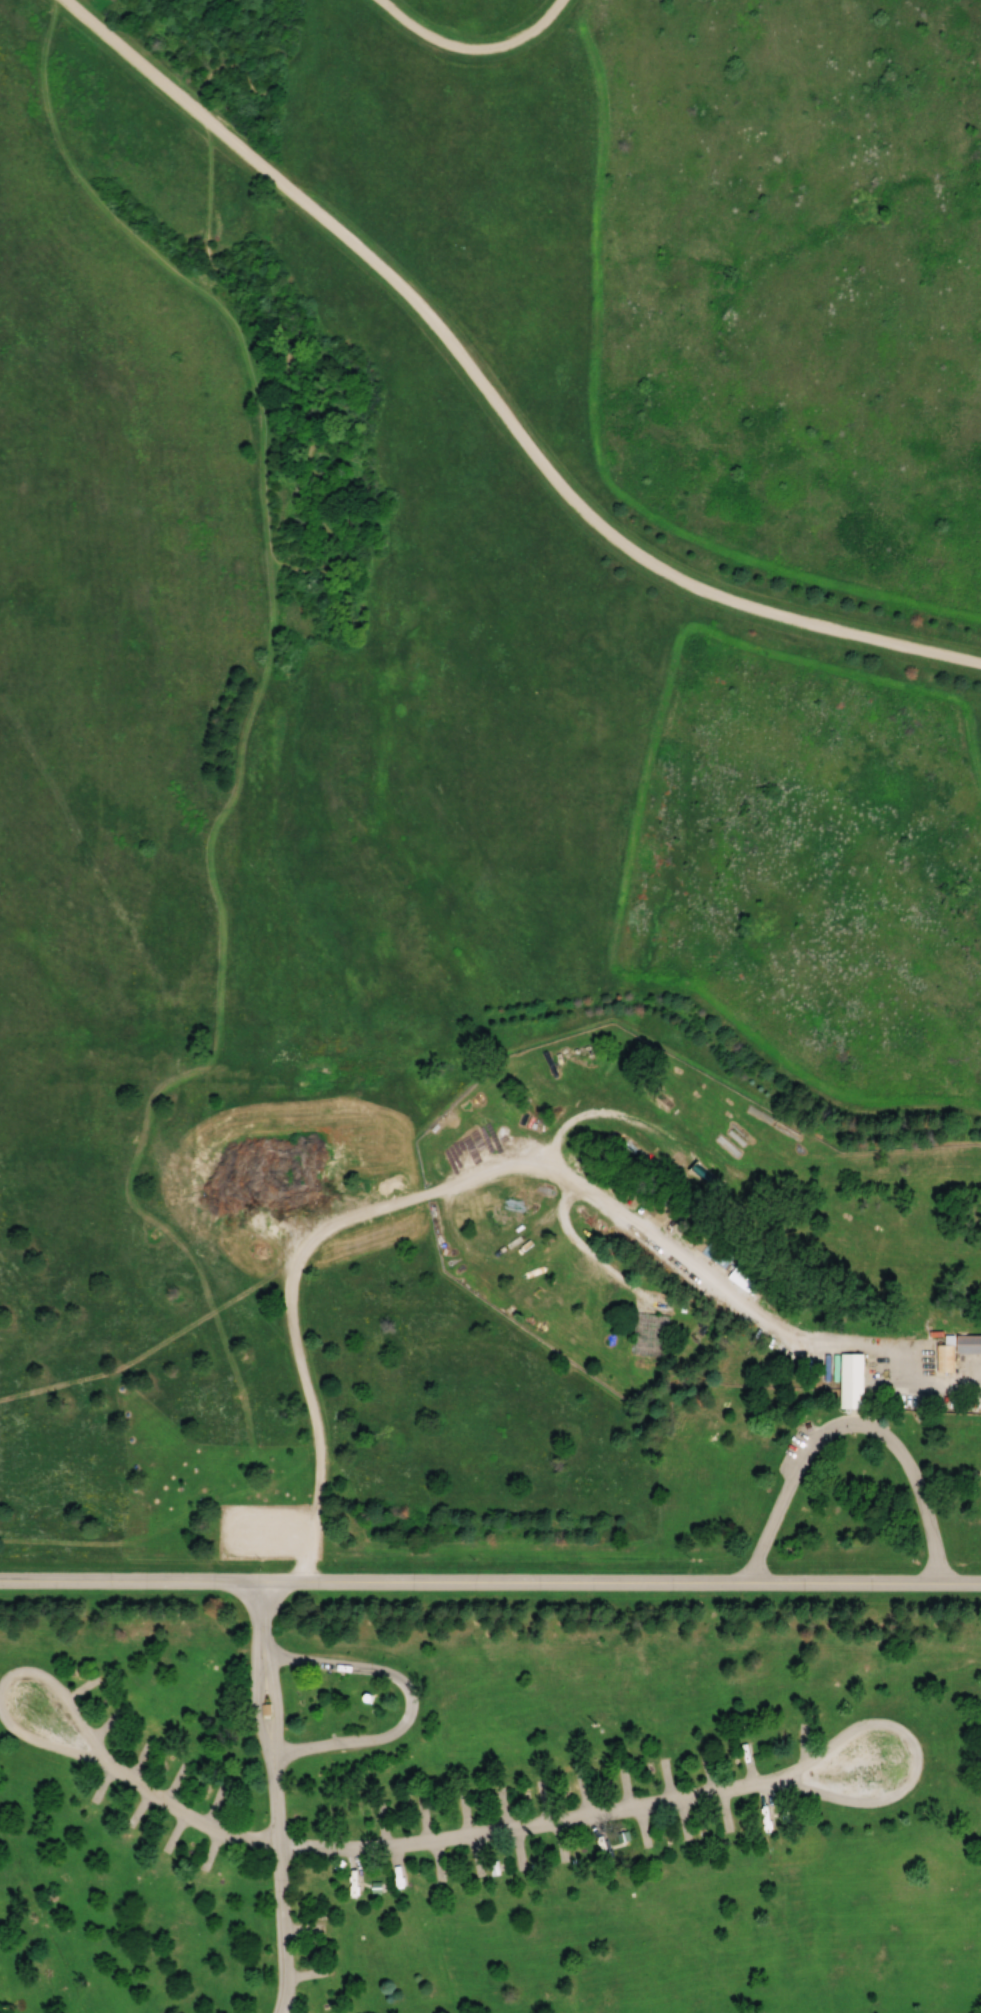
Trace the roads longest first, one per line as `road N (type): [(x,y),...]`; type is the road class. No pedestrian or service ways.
road 1 (residential): [(980,1583),(0,1581)]

